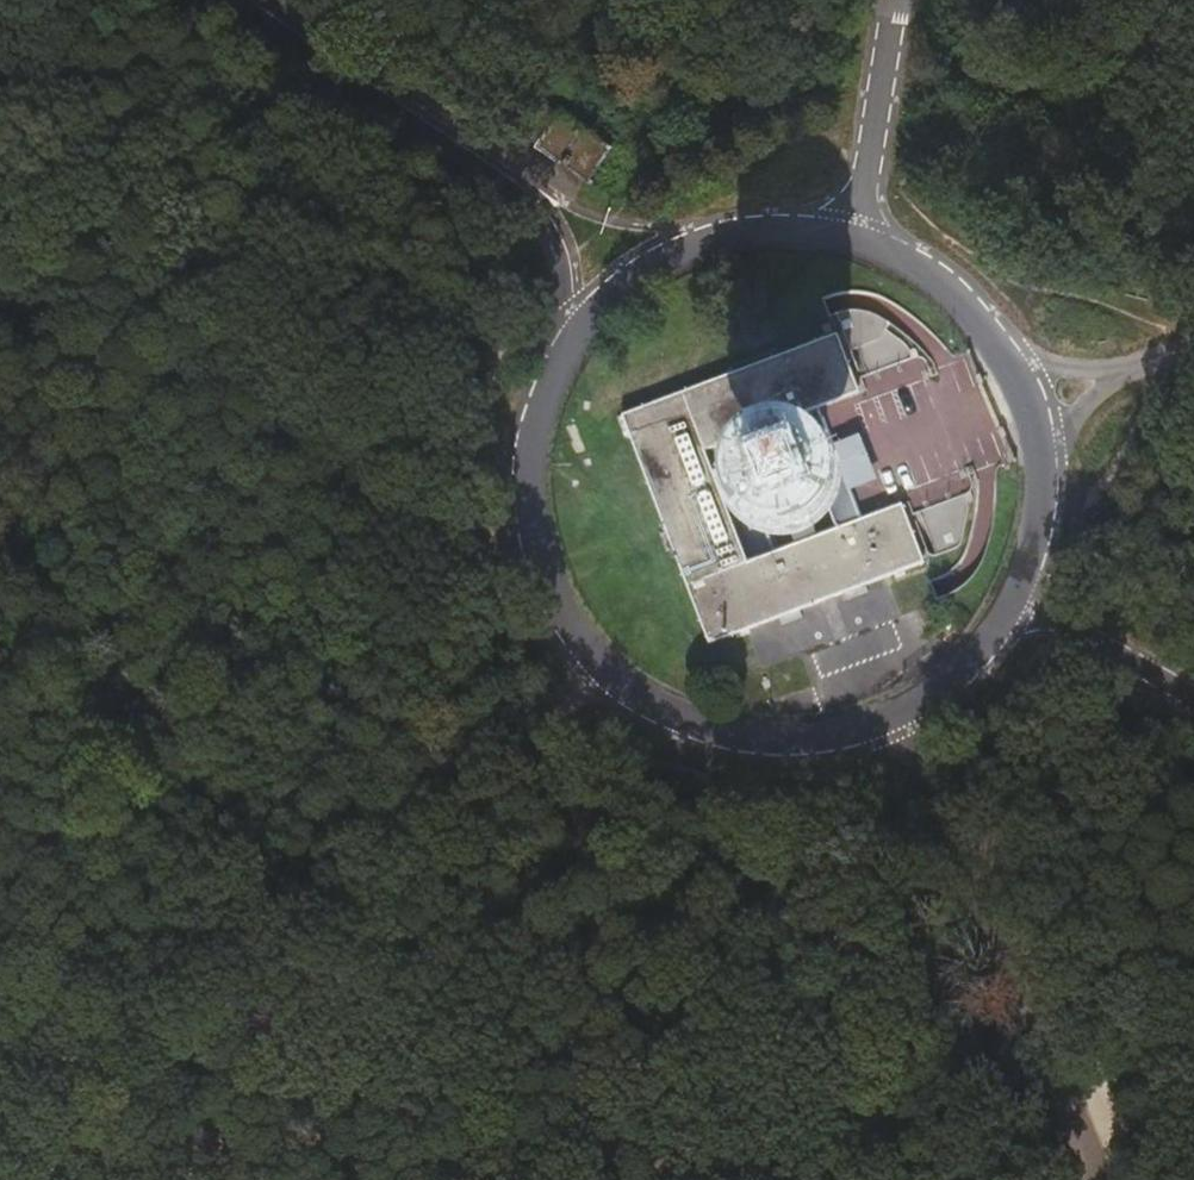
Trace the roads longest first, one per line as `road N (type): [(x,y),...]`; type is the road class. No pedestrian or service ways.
road 1 (unclassified): [(563,330),(532,384),(516,440),(514,515),(551,624),(588,671),(620,699),(692,737),(796,751),(890,727)]
road 2 (unclassified): [(890,727),(1082,1179)]
road 3 (unclassified): [(232,0),(524,227),(553,265),(563,330)]
road 4 (track): [(588,671),(262,973)]
road 5 (track): [(1146,0),(949,281)]
road 6 (unclassified): [(856,232),(778,220),(708,230),(664,246),(603,286),(563,330)]
road 7 (track): [(34,1179),(262,973)]
road 8 (unclassified): [(893,0),(856,232)]
road 9 (unclassified): [(1017,358),(949,281),(856,232)]
road 10 (unclassified): [(1016,607),(1193,706)]
road 11 (unclassified): [(890,727),(977,663),(1016,607)]
road 12 (unclassified): [(1016,607),(1045,489),(1044,453)]
road 13 (unclassified): [(1044,453),(1090,404),(1146,366)]
road 14 (unclassified): [(1146,366),(1085,371),(1017,358)]

